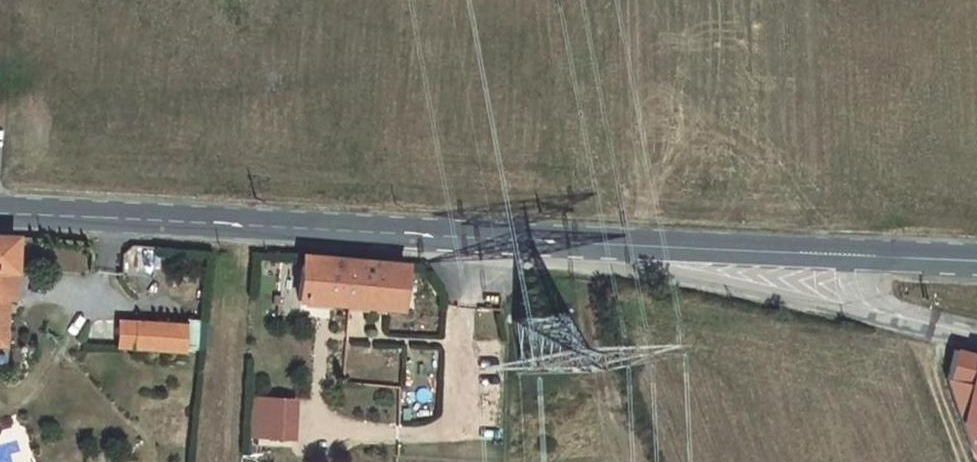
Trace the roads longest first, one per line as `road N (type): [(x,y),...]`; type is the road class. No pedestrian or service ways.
road 1 (tertiary): [(508,239),(0,214)]
road 2 (tertiary): [(508,239),(866,320)]
road 3 (tertiary): [(847,256),(508,239)]
road 4 (tertiary): [(976,261),(847,256)]

